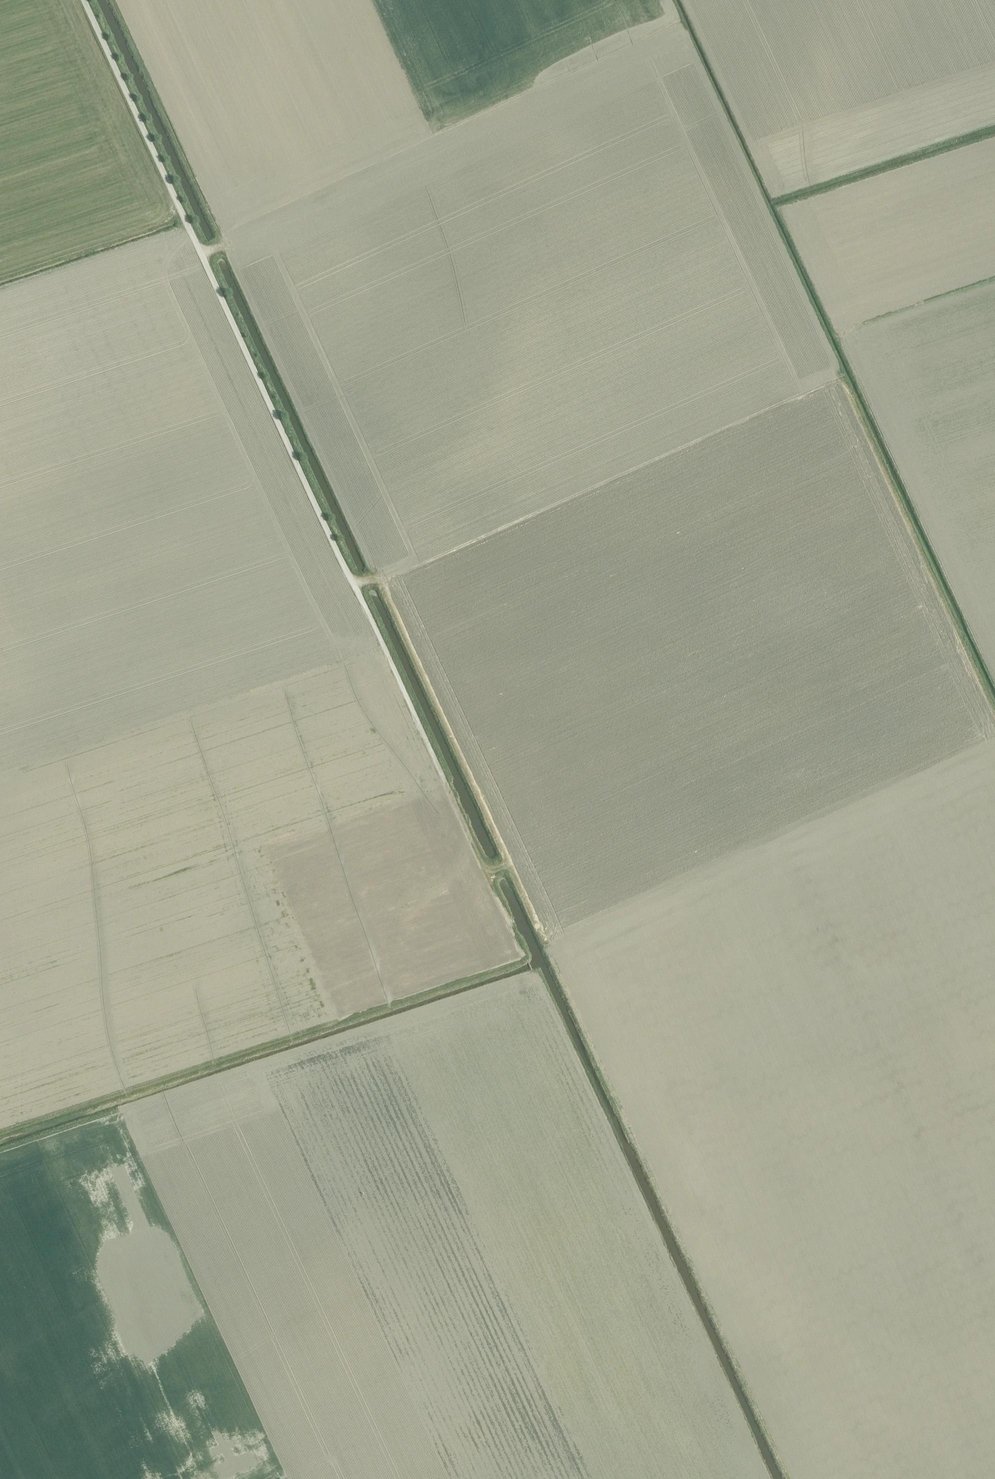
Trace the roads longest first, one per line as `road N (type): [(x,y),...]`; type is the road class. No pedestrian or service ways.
road 1 (unclassified): [(445,782),(86,0)]
road 2 (track): [(421,898),(472,855),(445,782)]

